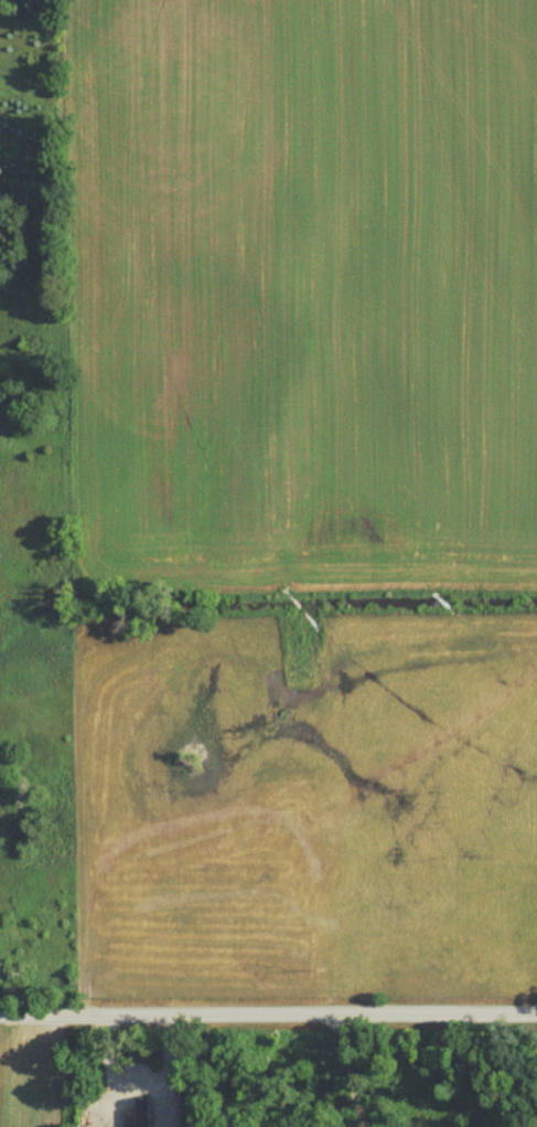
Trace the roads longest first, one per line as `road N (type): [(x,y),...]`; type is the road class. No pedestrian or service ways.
road 1 (residential): [(0,1016),(536,1015)]

